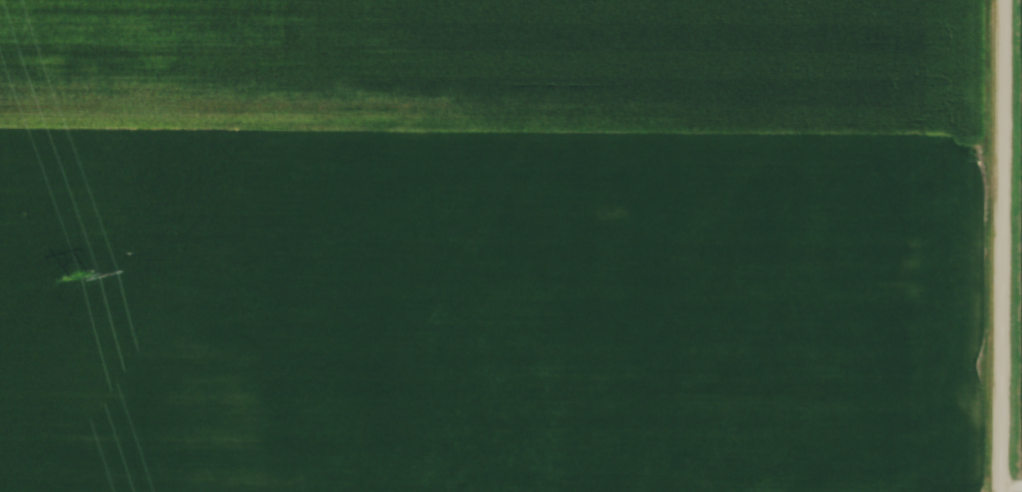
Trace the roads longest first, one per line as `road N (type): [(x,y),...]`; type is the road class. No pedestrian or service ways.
road 1 (residential): [(997,491),(999,0)]

